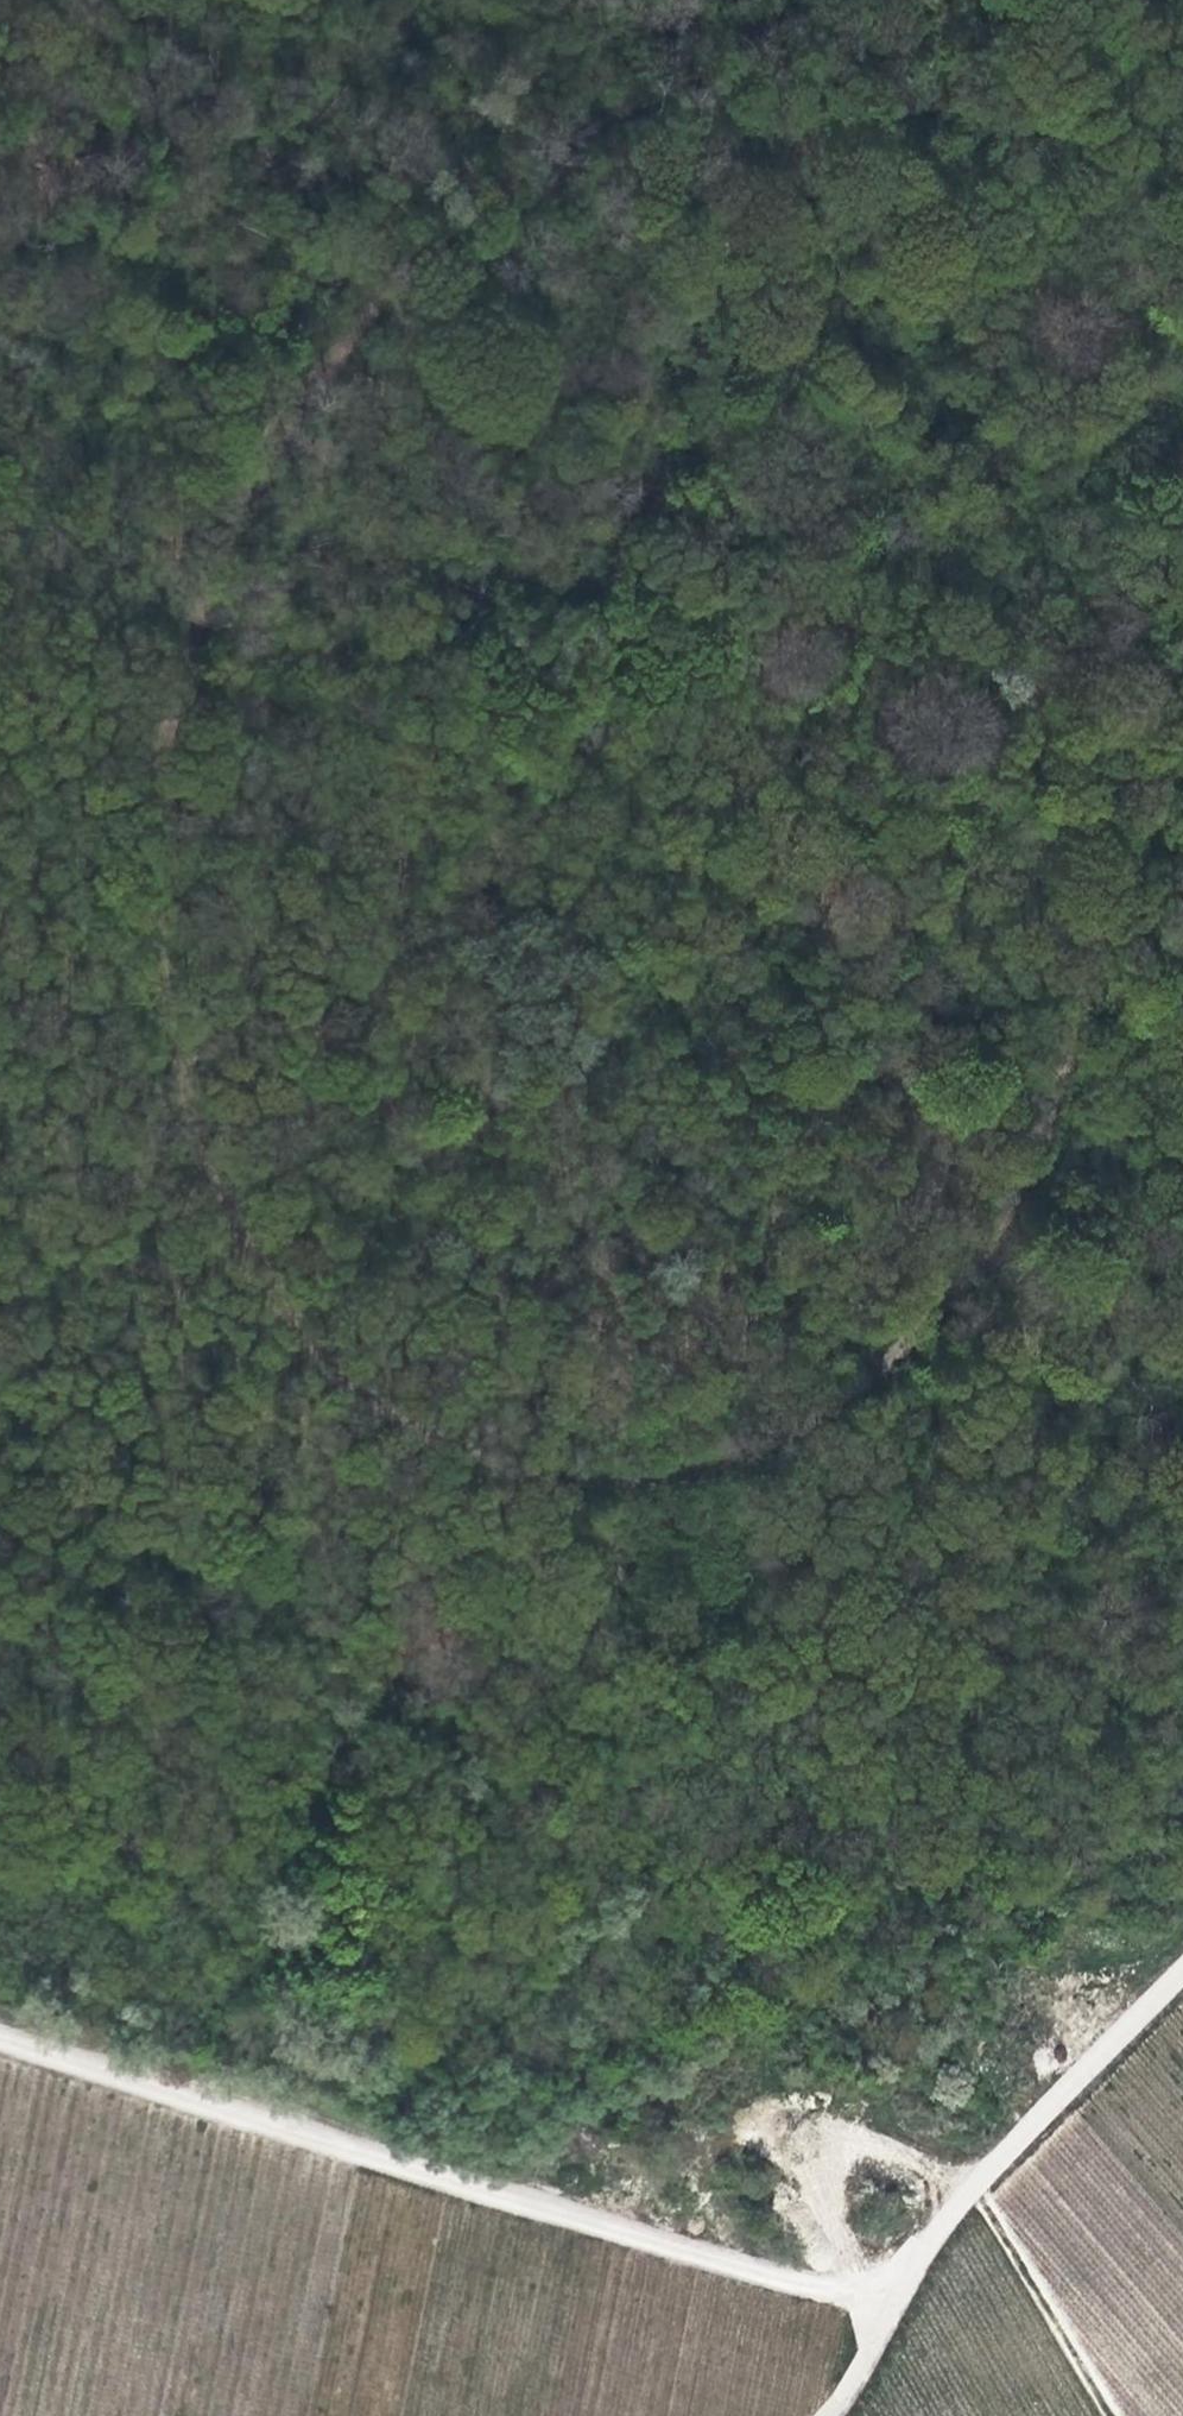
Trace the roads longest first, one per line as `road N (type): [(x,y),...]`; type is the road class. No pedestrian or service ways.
road 1 (unclassified): [(881,2299),(0,2029)]
road 2 (unclassified): [(881,2299),(997,2137),(1182,1959)]
road 3 (unclassified): [(813,2415),(841,2385),(881,2299)]

